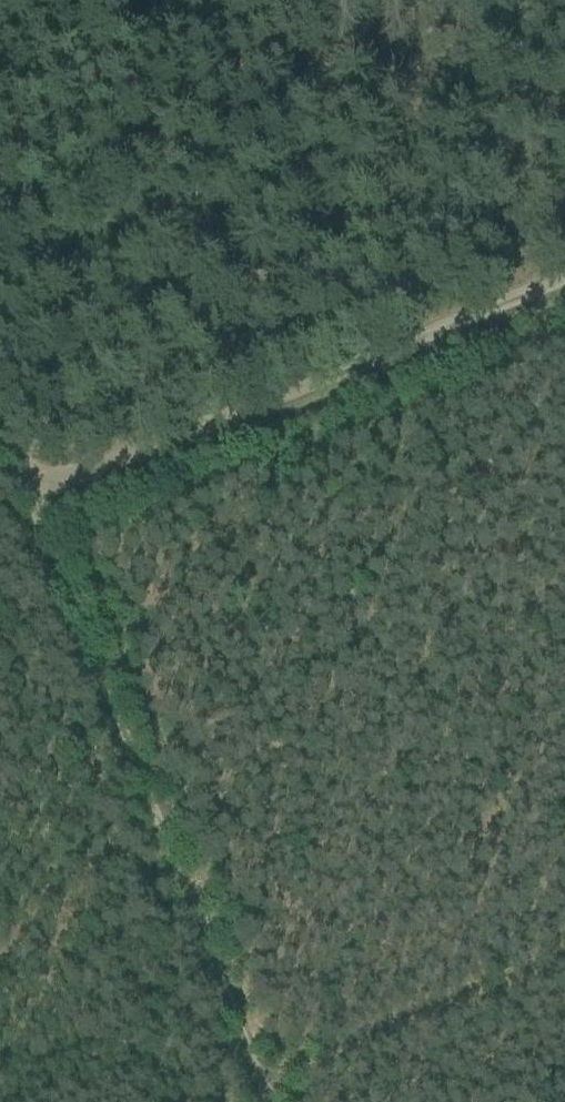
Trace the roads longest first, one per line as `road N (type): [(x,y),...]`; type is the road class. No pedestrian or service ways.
road 1 (track): [(0,419),(261,1101)]
road 2 (track): [(32,503),(564,288)]
road 3 (track): [(564,956),(253,1081)]
road 4 (track): [(516,0),(564,126)]

